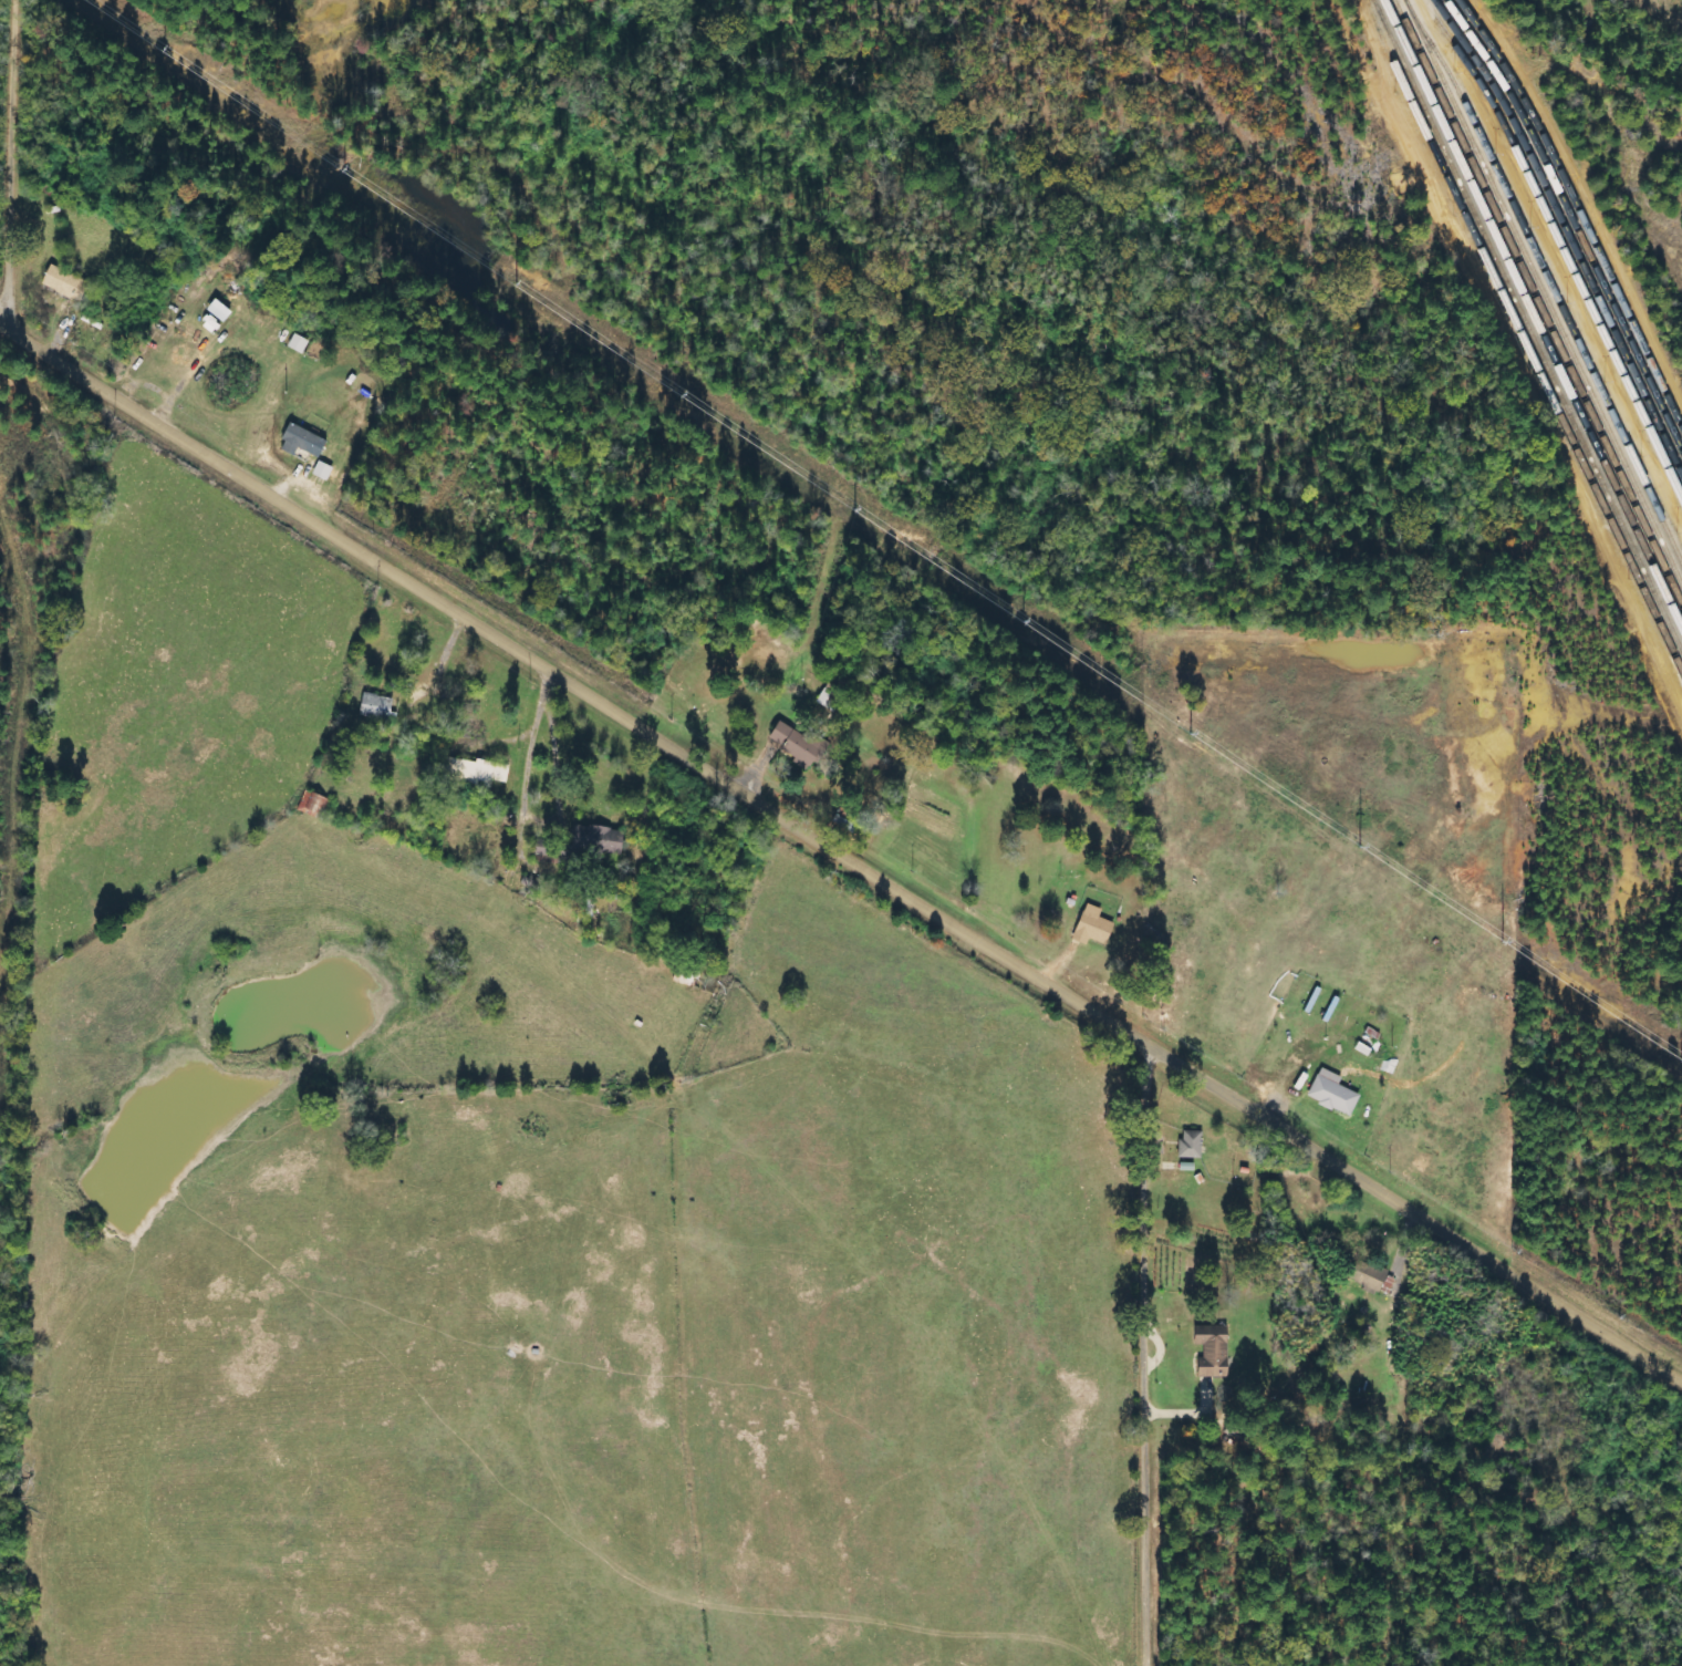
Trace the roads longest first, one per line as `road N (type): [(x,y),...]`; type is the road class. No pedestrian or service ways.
road 1 (residential): [(1681,1382),(0,325)]
road 2 (residential): [(1154,1665),(1157,1052)]
road 3 (residential): [(15,335),(20,0)]

